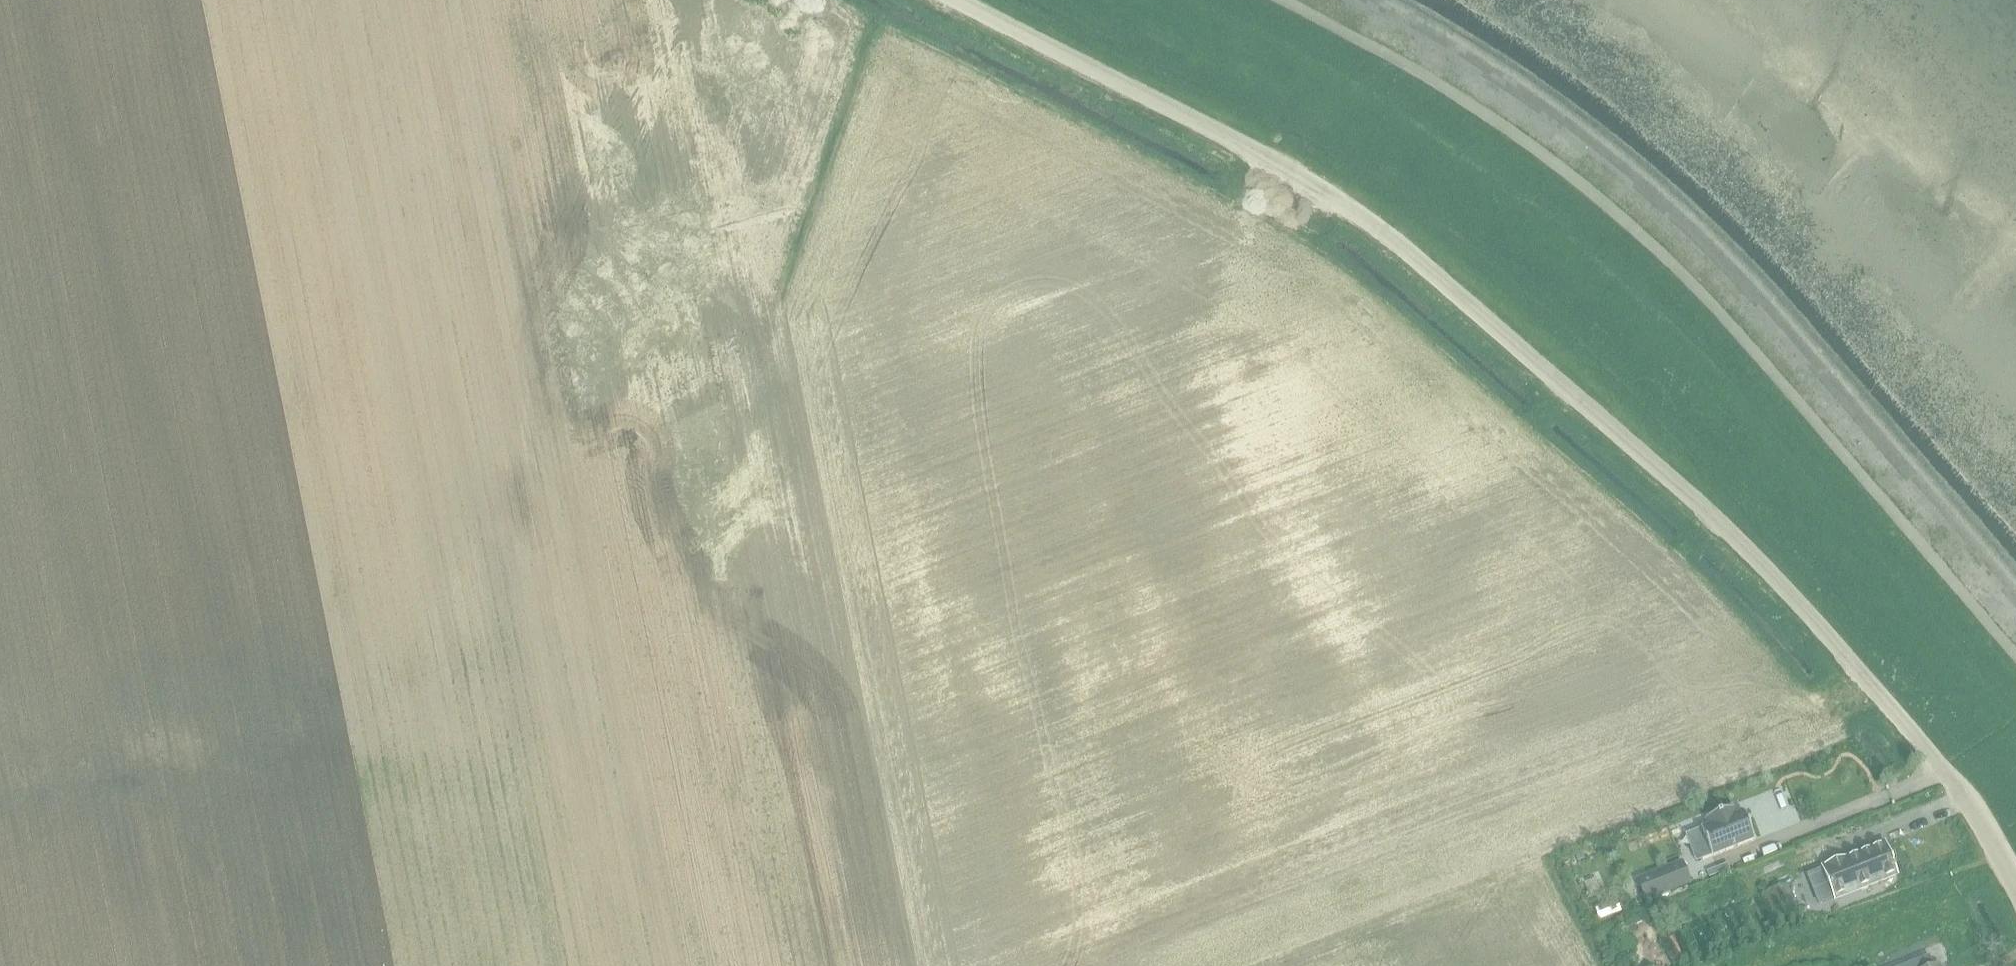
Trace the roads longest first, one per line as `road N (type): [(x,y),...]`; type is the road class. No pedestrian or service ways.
road 1 (unclassified): [(2015,896),(1945,771),(1657,463),(1308,178),(967,0)]

